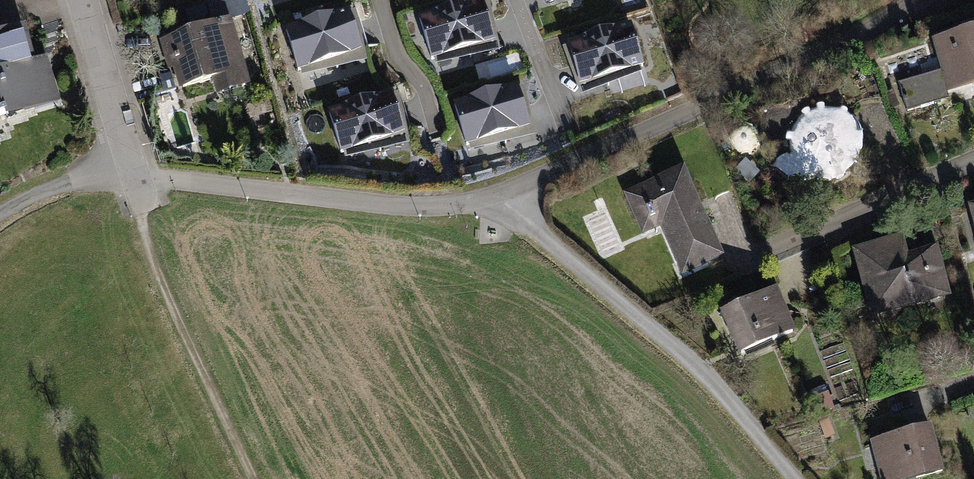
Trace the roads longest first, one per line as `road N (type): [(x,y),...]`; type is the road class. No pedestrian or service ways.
road 1 (track): [(505,192),(535,232),(706,374),(793,478)]
road 2 (track): [(146,211),(154,263),(250,478)]
road 3 (residential): [(85,0),(146,211)]
road 4 (track): [(0,214),(70,183),(134,175)]

